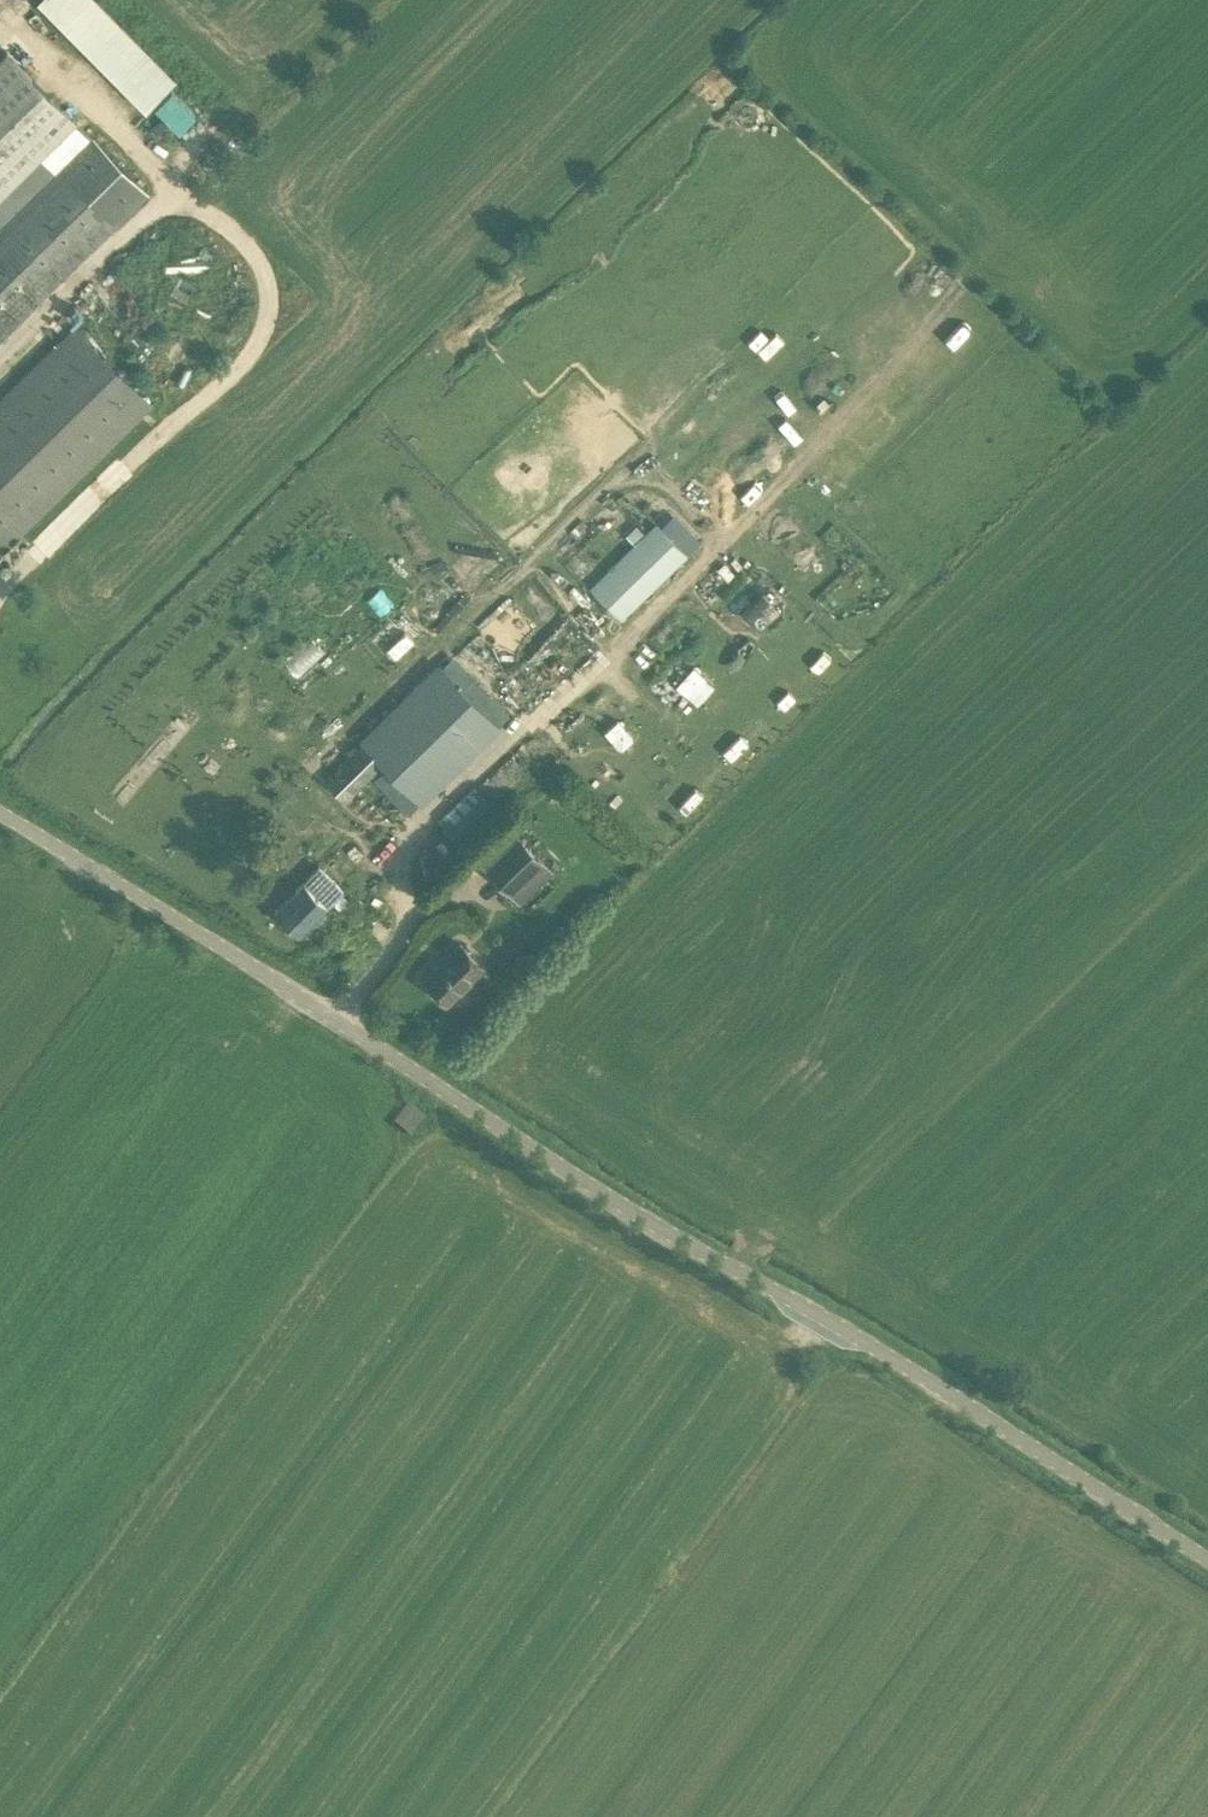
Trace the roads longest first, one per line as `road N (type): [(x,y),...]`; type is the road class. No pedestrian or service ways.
road 1 (unclassified): [(1207,1560),(836,1326),(638,1215),(0,813)]

